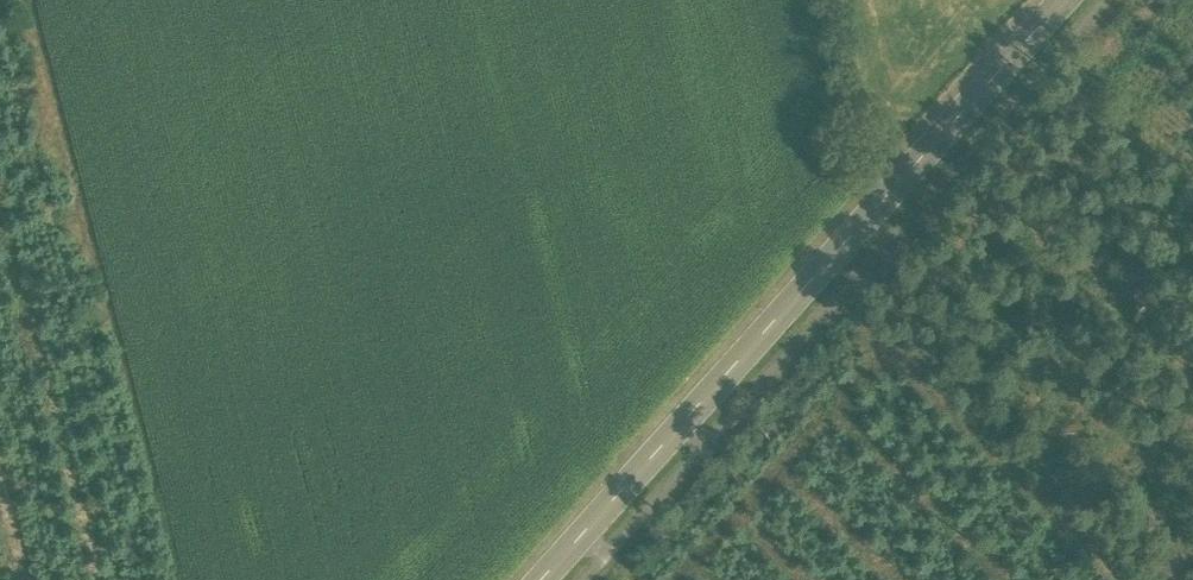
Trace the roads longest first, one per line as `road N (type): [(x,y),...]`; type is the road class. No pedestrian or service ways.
road 1 (secondary): [(1066,0),(545,579)]

